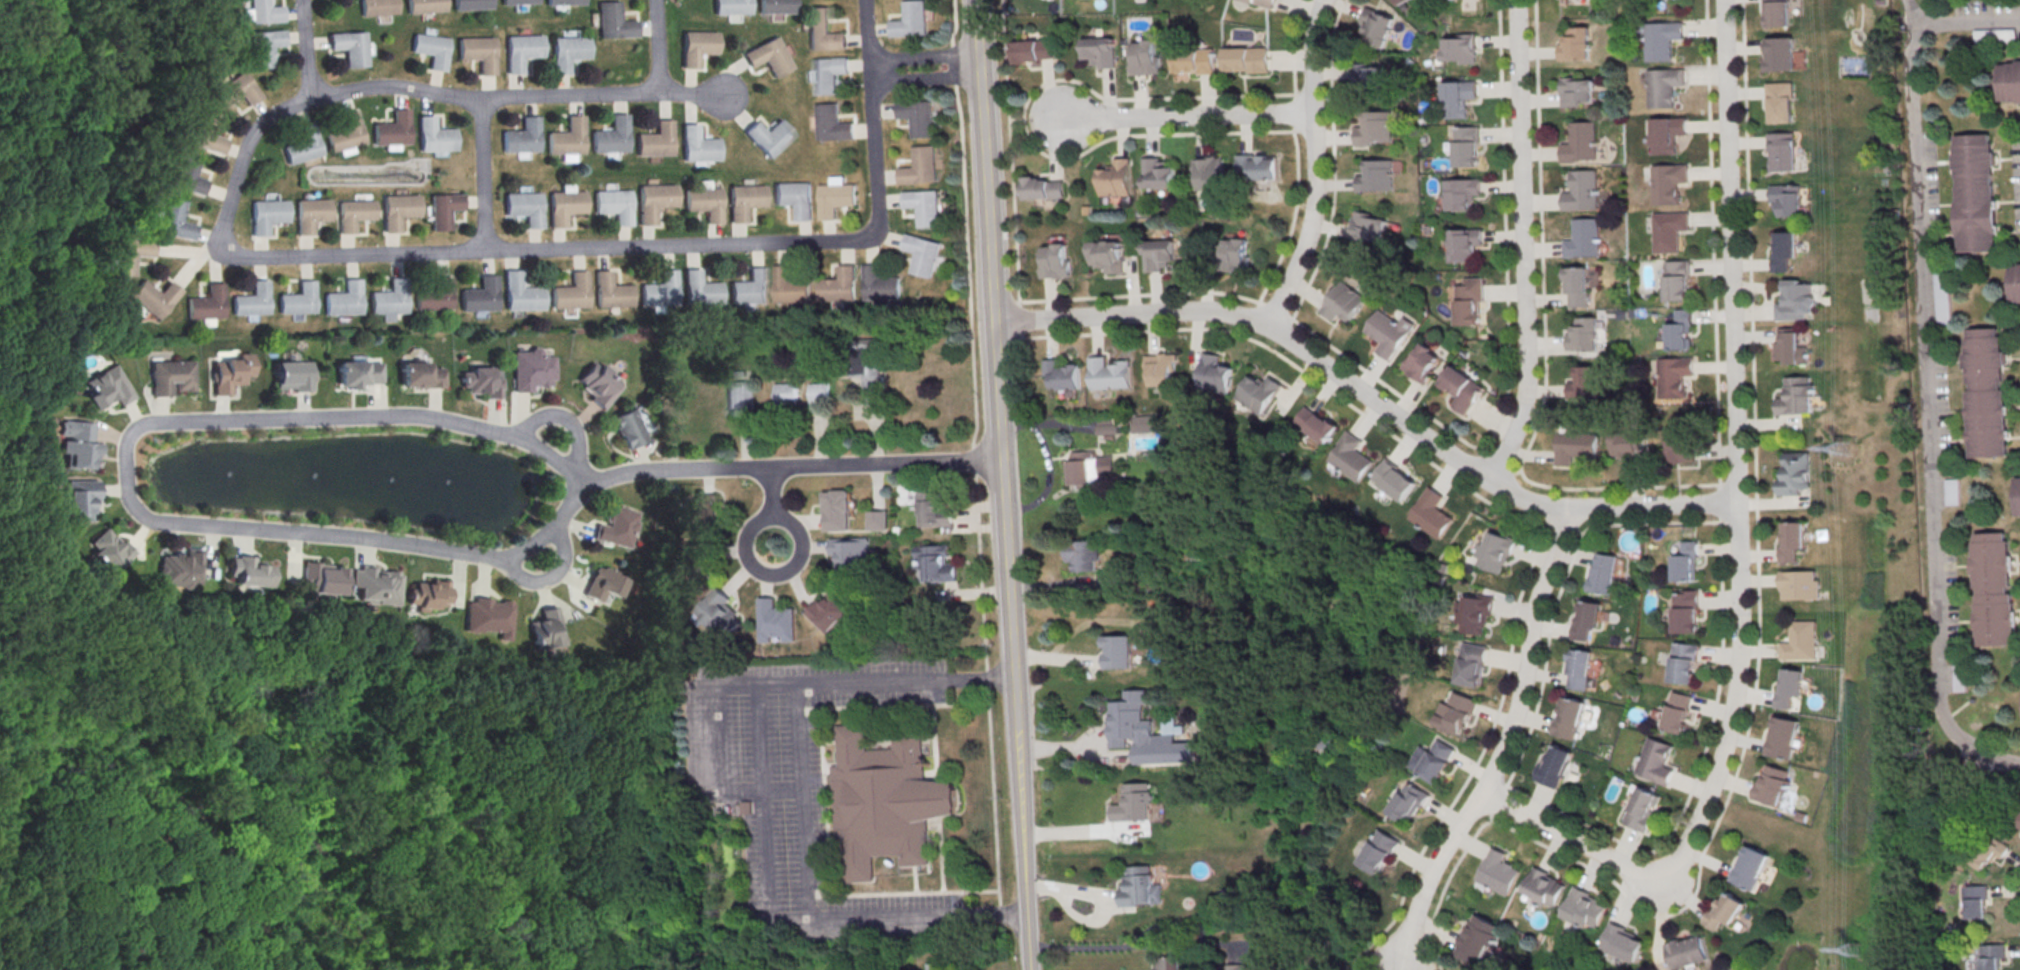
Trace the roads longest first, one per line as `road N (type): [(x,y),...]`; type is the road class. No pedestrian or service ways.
road 1 (residential): [(1721,0),(1741,598),(1739,681),(1721,766),(1684,856),(1664,881),(1479,794)]
road 2 (residential): [(564,516),(588,489),(574,474),(532,445),(435,420),(149,425),(131,435),(125,454),(131,505),(158,524),(380,540),(508,561),(564,516)]
road 3 (tertiary): [(1031,969),(975,0)]
road 4 (residential): [(870,235),(852,242),(236,257),(219,229),(247,142),(270,117),(308,102)]
road 5 (residential): [(1737,504),(1568,508),(1510,496),(1248,320),(1195,312),(993,323)]
road 6 (residential): [(1912,25),(1907,58),(1942,715),(1961,739),(2019,765)]
road 7 (residential): [(1514,0),(1524,381),(1513,433),(1484,480)]
road 8 (residential): [(1568,508),(1508,736),(1427,879),(1401,964)]
road 9 (residential): [(1000,461),(647,472),(588,489)]
road 10 (residential): [(659,95),(459,99),(378,87),(308,102)]
road 11 (residential): [(1321,0),(1309,59),(1308,218),(1264,327)]
road 12 (residential): [(1310,113),(1051,121)]
road 13 (residential): [(865,0),(877,217),(870,235)]
road 14 (residential): [(479,99),(482,252)]

